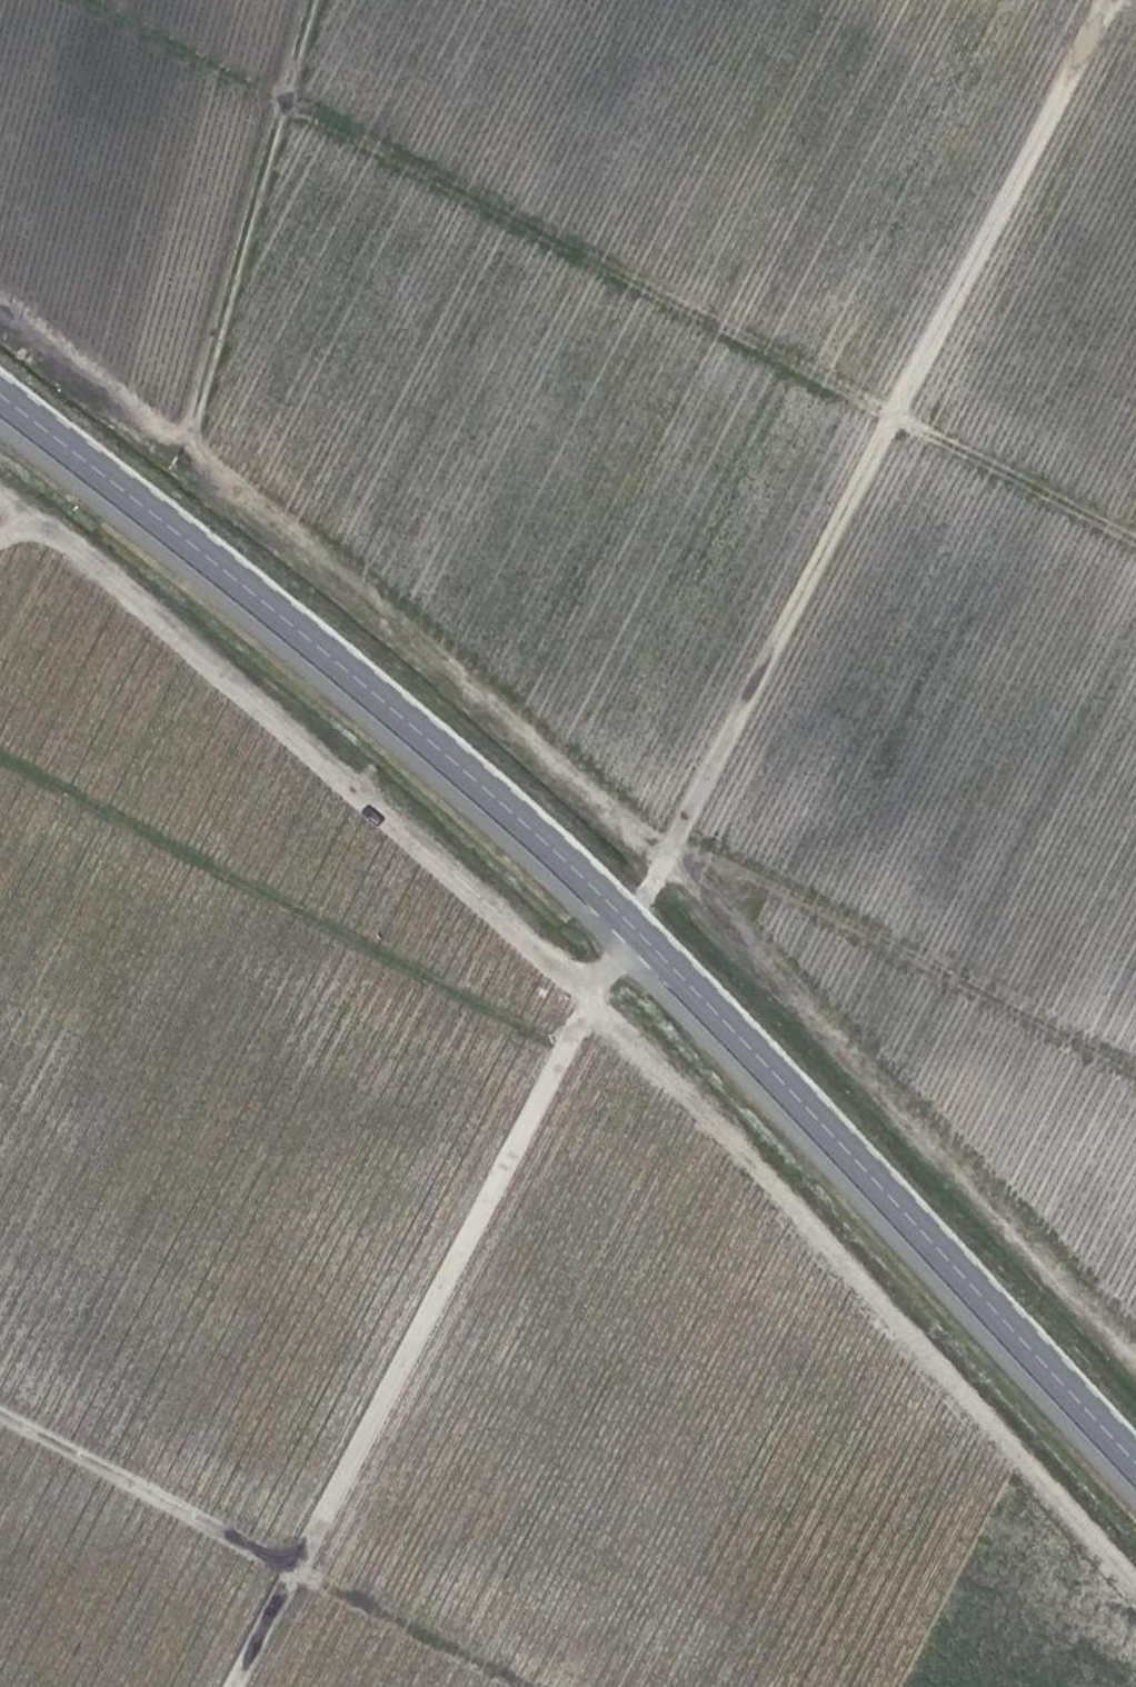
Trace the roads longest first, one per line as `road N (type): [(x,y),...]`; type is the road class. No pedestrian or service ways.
road 1 (track): [(1097,0),(627,929),(583,996),(227,1686)]
road 2 (tertiary): [(1135,1460),(793,1092),(525,831),(395,713),(0,403)]
road 3 (track): [(42,523),(583,996),(1135,1576)]
road 4 (track): [(325,0),(203,443),(126,501),(79,503),(0,545)]
road 5 (track): [(203,443),(664,856)]
road 6 (track): [(287,1571),(0,1421)]
road 7 (track): [(887,415),(1135,543)]

